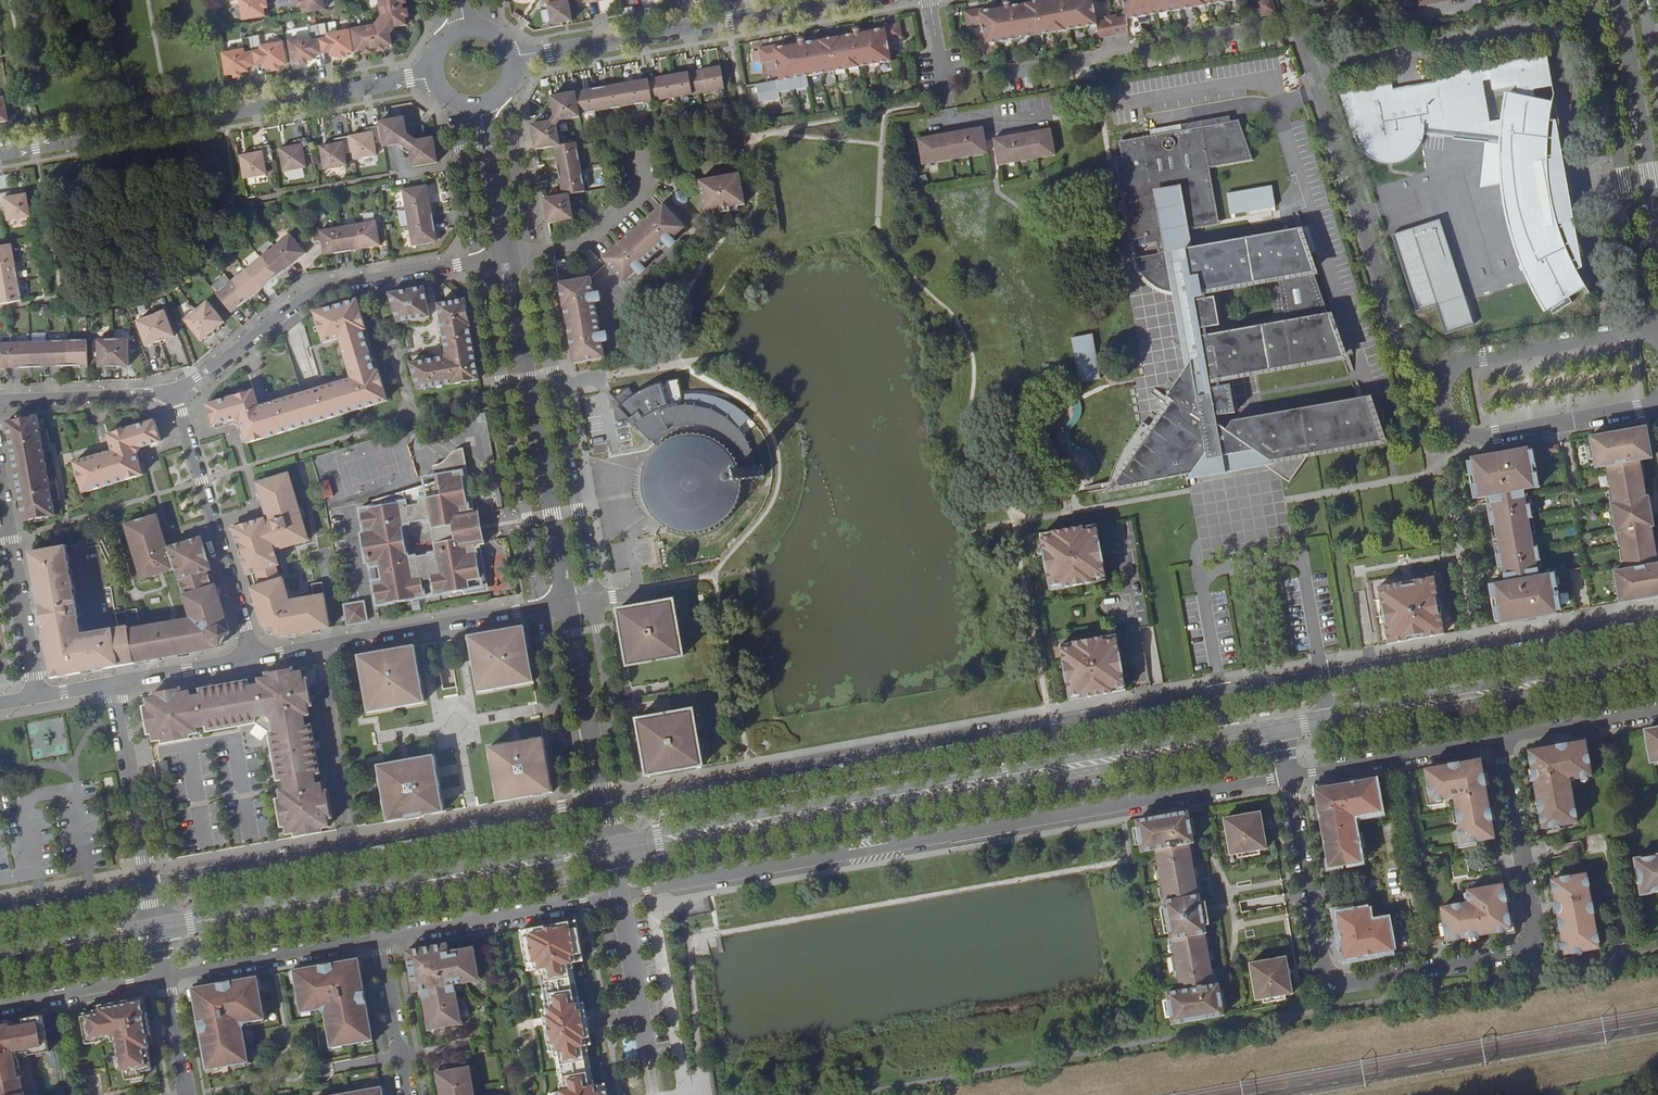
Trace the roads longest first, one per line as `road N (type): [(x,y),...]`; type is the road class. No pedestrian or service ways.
road 1 (residential): [(1657,613),(607,800)]
road 2 (secondary): [(615,848),(1278,730)]
road 3 (residential): [(1278,730),(1321,962),(1342,983),(1519,952),(1534,938),(1503,739)]
road 4 (residential): [(607,800),(148,882)]
road 5 (secondary): [(158,929),(615,848)]
road 6 (tertiary): [(0,152),(432,75)]
road 7 (residential): [(1286,0),(1388,327),(1407,355),(1442,375)]
road 8 (secondary): [(1278,730),(1657,662)]
road 9 (residential): [(173,392),(293,301),(331,286),(507,255)]
road 10 (tertiary): [(507,255),(569,607)]
road 11 (tertiary): [(511,58),(843,0)]
road 12 (residential): [(569,607),(256,658)]
road 13 (residential): [(173,392),(256,658)]
road 14 (residential): [(1657,405),(1462,436),(1442,408),(1442,375)]
road 15 (residential): [(379,939),(621,896)]
road 16 (residential): [(0,477),(38,697)]
road 17 (residential): [(1442,375),(1462,362),(1657,327)]
road 18 (tertiary): [(1657,216),(1618,0)]
road 19 (residential): [(166,977),(379,939)]
road 20 (residential): [(657,1094),(621,896)]
road 21 (residential): [(148,882),(112,684)]
road 22 (residential): [(634,147),(640,190),(584,241),(507,255)]
road 23 (tertiary): [(569,607),(607,800)]
road 24 (residential): [(0,403),(173,392)]
road 25 (residential): [(0,1006),(166,977)]
road 26 (secondary): [(0,957),(158,929)]
road 27 (residential): [(407,1094),(379,939)]
road 28 (tertiary): [(479,107),(507,255)]
road 29 (residential): [(148,882),(0,908)]
road 30 (residential): [(256,658),(112,684)]
road 31 (residential): [(166,977),(187,1094)]

